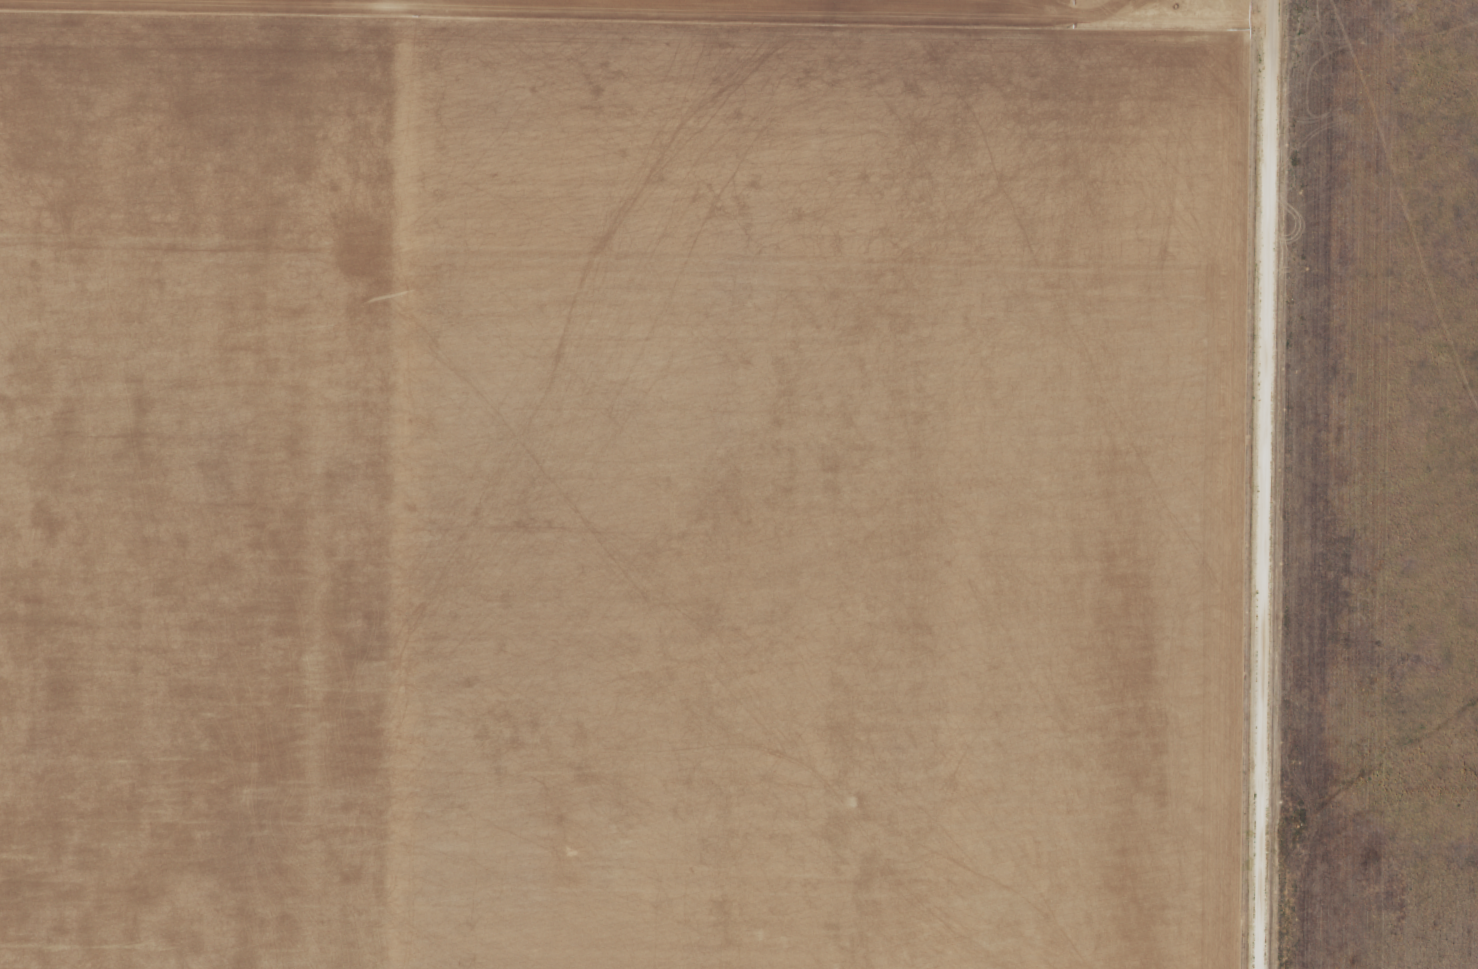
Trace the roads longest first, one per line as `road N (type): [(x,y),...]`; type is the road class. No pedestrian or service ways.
road 1 (residential): [(1261,968),(1273,0)]

